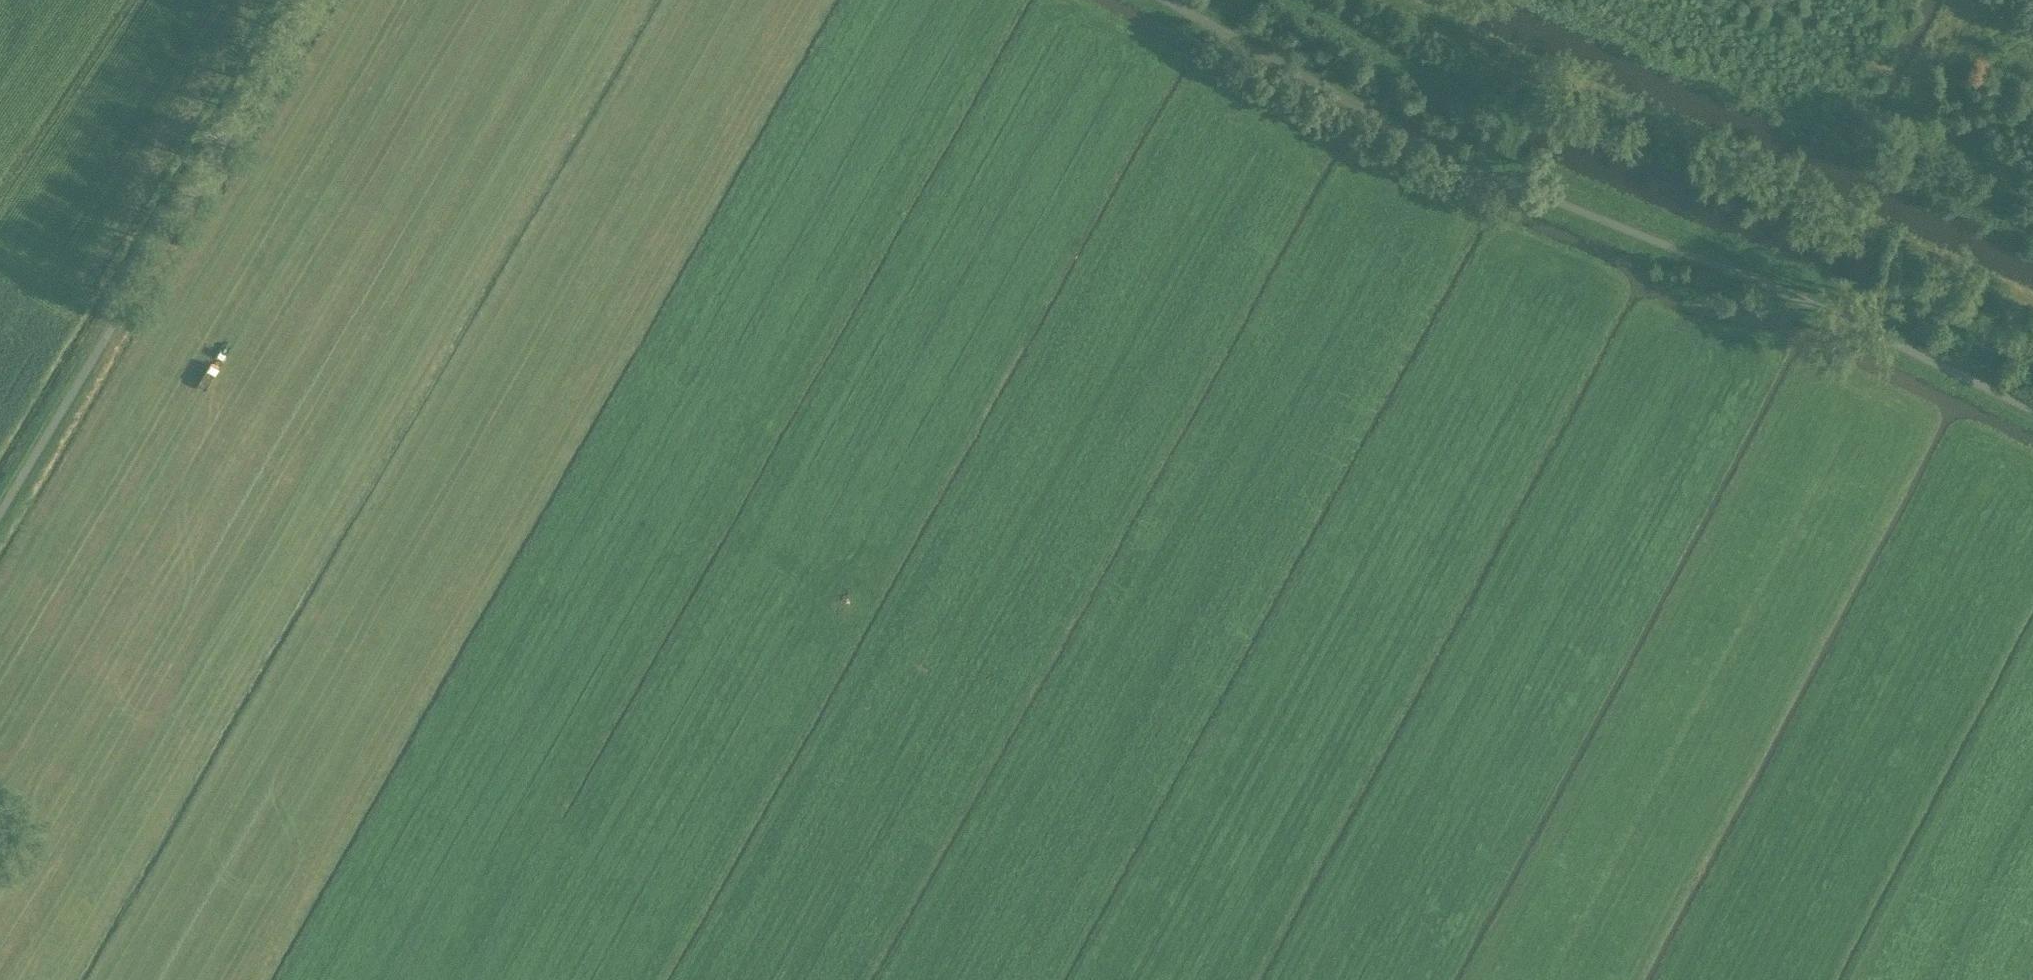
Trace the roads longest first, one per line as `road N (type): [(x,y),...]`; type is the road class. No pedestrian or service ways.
road 1 (track): [(2032,304),(1421,0)]

